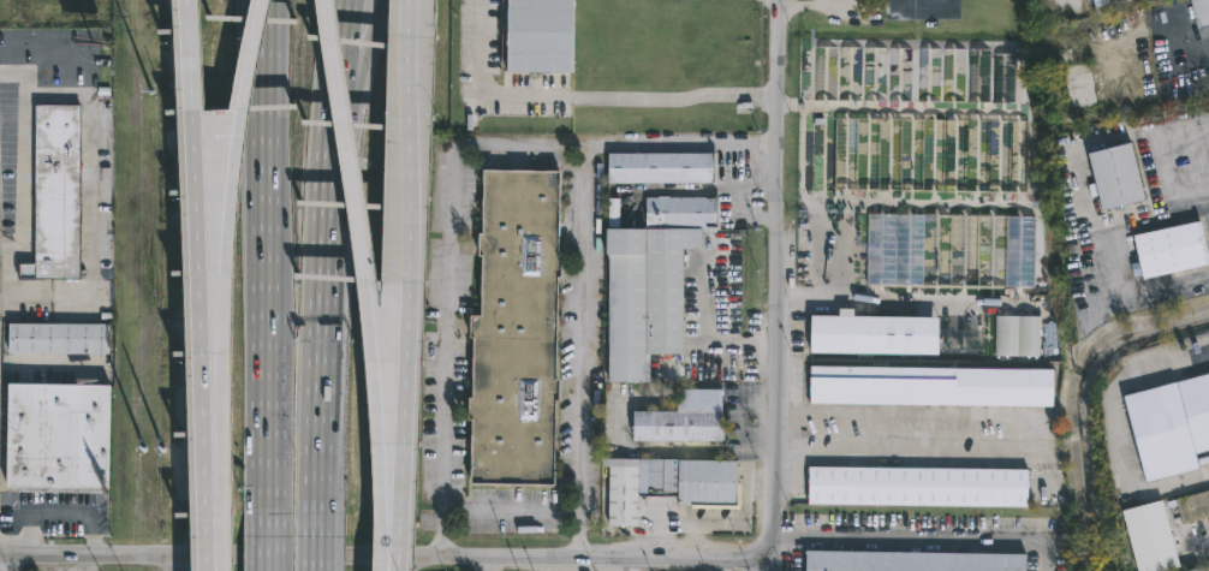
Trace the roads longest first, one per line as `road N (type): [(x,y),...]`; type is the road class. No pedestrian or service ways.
road 1 (tertiary): [(0,555),(773,561)]
road 2 (motorway): [(396,570),(371,278),(330,0)]
road 3 (motorway): [(400,570),(421,284),(413,0)]
road 4 (residential): [(772,570),(779,0)]
road 5 (motorway): [(267,0),(244,109),(210,446)]
road 6 (motorway): [(188,0),(210,446)]
road 7 (motorway): [(314,511),(335,89)]
road 8 (motorway): [(270,0),(266,302)]
road 9 (motorway): [(266,302),(267,511)]
road 10 (motorway): [(210,446),(213,570)]

